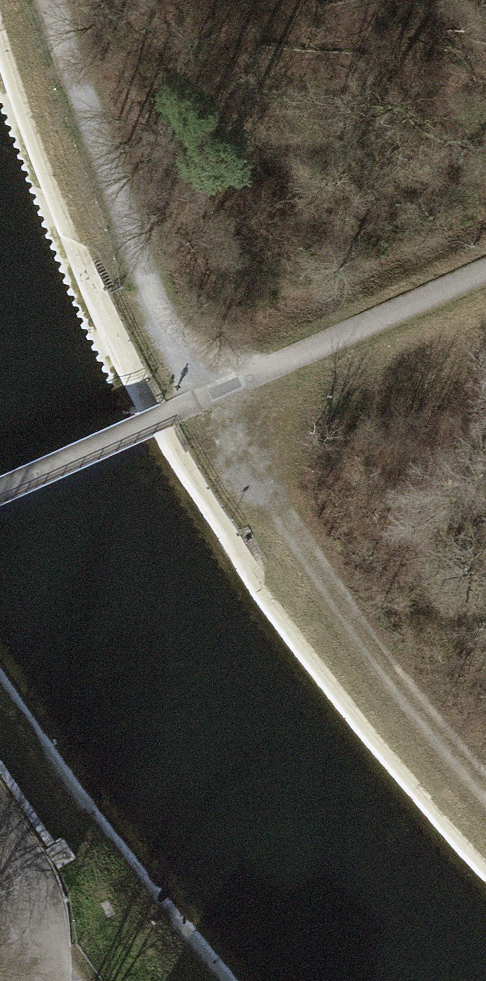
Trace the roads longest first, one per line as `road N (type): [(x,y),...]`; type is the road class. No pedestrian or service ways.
road 1 (track): [(208,398),(376,654),(485,786)]
road 2 (track): [(44,0),(120,220),(208,398)]
road 3 (track): [(208,398),(485,269)]
road 4 (track): [(0,491),(208,398)]
road 5 (unclassified): [(0,838),(29,923),(31,980)]

